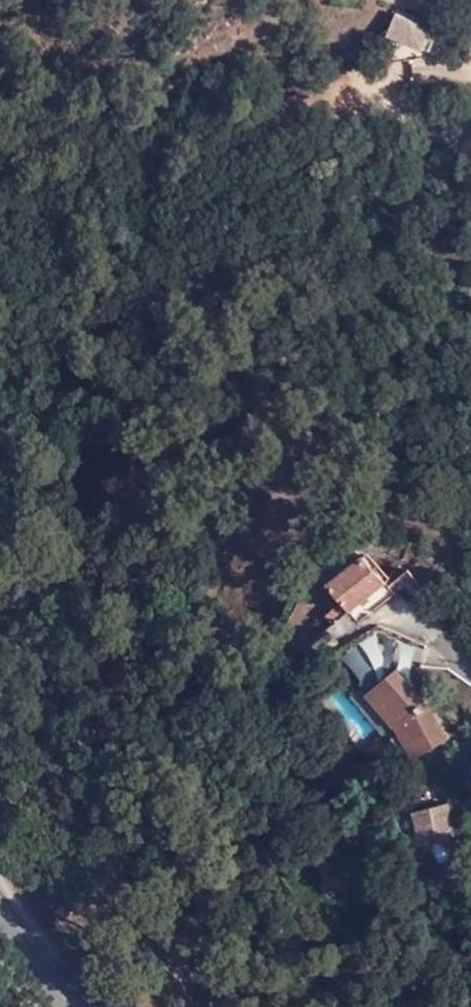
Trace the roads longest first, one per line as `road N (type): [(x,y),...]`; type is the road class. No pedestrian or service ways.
road 1 (residential): [(310,98),(357,96),(470,139)]

